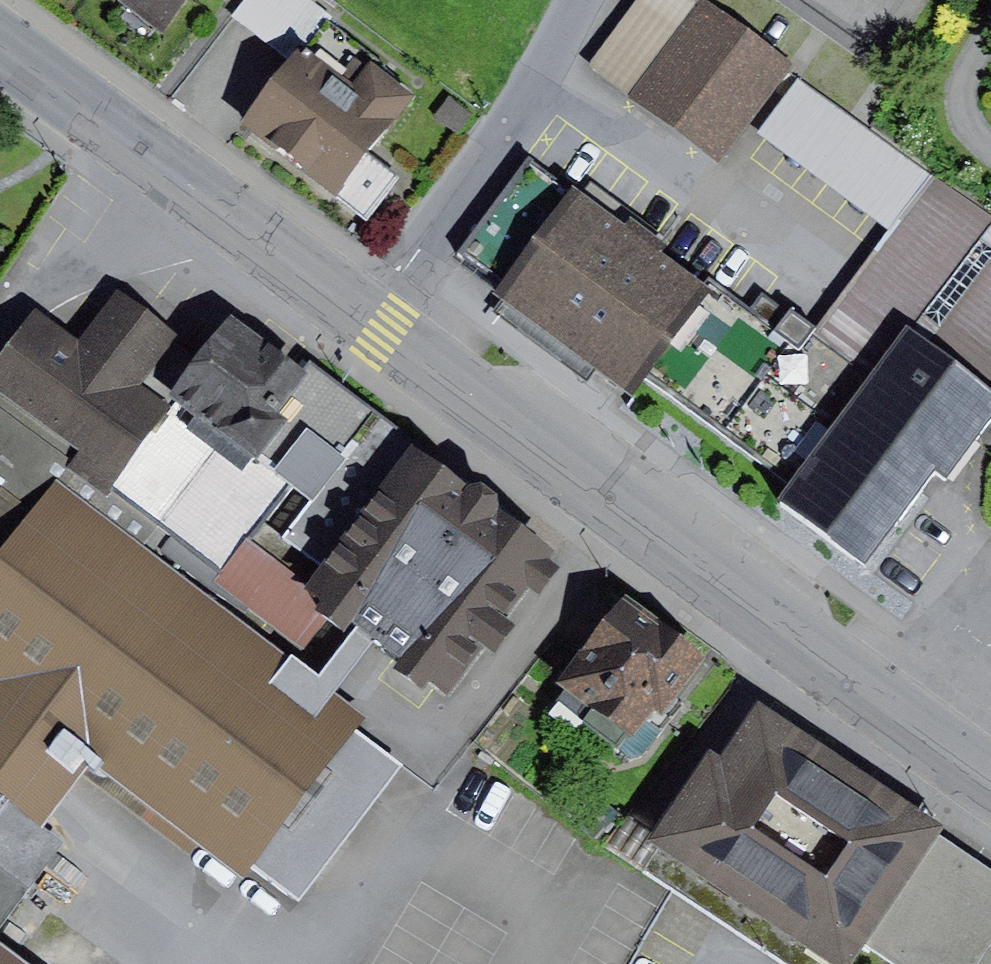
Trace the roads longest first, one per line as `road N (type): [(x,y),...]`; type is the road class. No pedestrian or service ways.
road 1 (primary): [(990,783),(383,333)]
road 2 (primary): [(383,333),(0,48)]
road 3 (residential): [(581,0),(383,333)]

